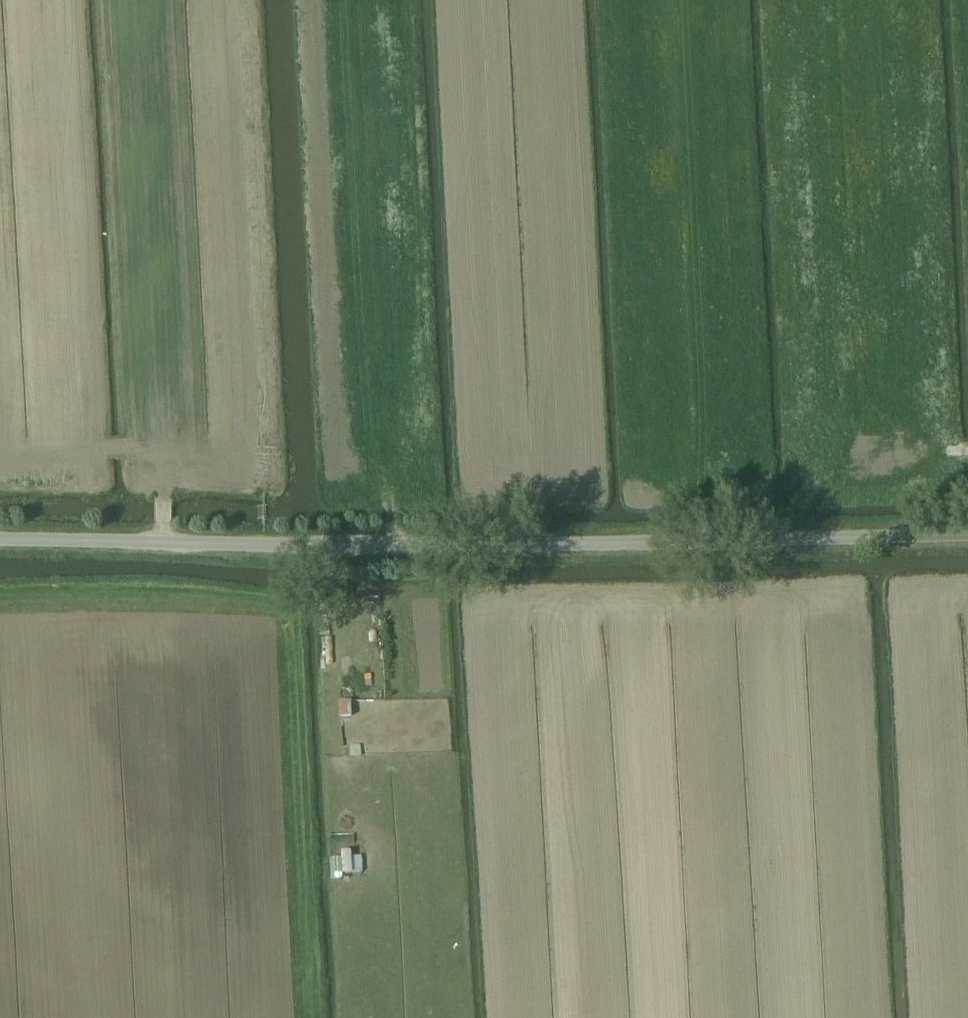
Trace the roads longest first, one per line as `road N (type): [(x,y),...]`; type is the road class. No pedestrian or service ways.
road 1 (unclassified): [(0,540),(428,545),(967,532)]

